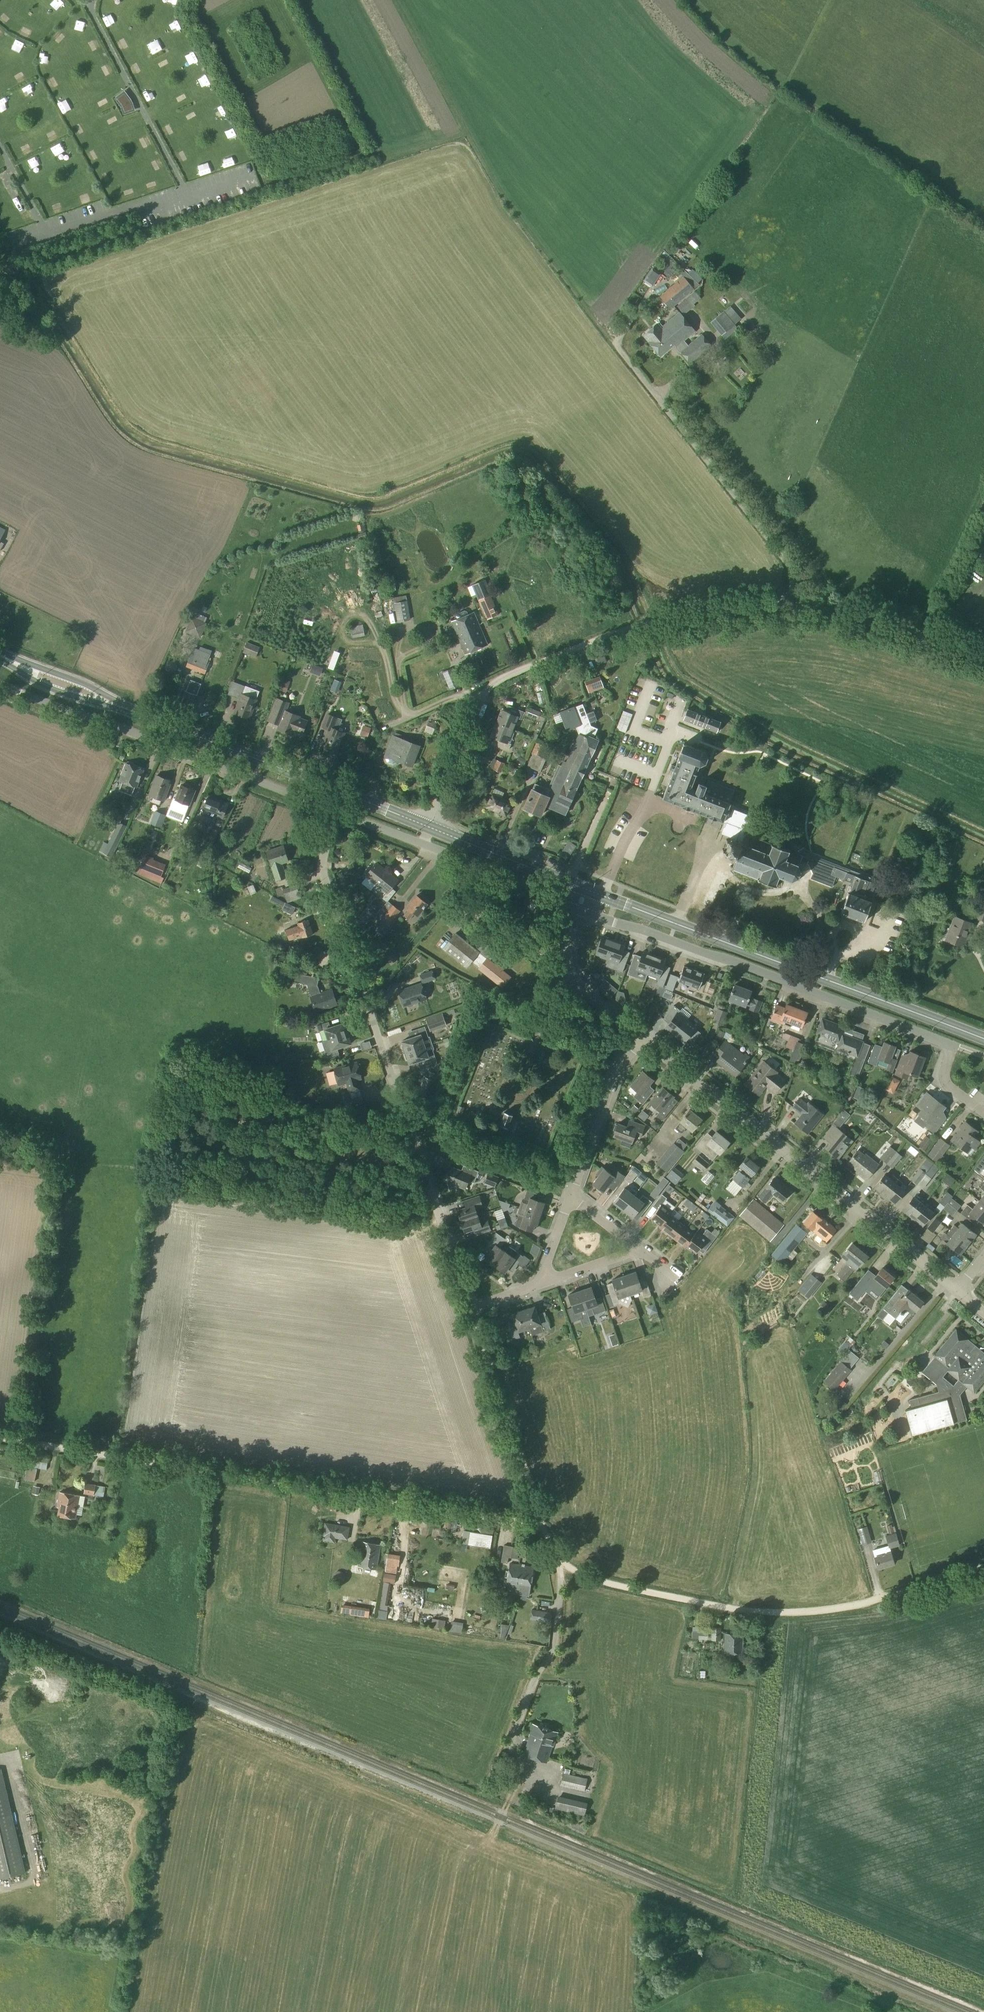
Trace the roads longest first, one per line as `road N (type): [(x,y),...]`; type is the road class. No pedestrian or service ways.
road 1 (track): [(541,1525),(0,1435)]
road 2 (residential): [(469,1309),(325,869),(338,812)]
road 3 (residential): [(983,1113),(945,1081),(953,1046),(579,910)]
road 4 (track): [(541,1525),(557,1558),(580,1574),(748,1610),(844,1607),(983,1569)]
road 5 (primary): [(983,1040),(586,889)]
road 6 (residential): [(959,1292),(647,1040)]
road 7 (track): [(773,607),(789,589),(786,562),(617,348),(647,300)]
road 8 (residential): [(338,812),(0,684)]
road 9 (primary): [(429,827),(147,718)]
road 10 (track): [(983,659),(835,613),(773,607)]
road 11 (residential): [(429,827),(486,690),(533,664)]
road 12 (residential): [(571,1202),(611,1082),(647,1040)]
road 13 (track): [(541,1525),(487,1360)]
road 14 (residential): [(579,910),(422,844)]
road 15 (primary): [(586,889),(429,827)]
road 16 (primary): [(0,656),(52,689),(147,718)]
road 17 (primary): [(147,718),(0,655)]
road 18 (track): [(386,643),(409,718),(470,694),(481,700)]
road 19 (track): [(773,607),(640,624)]

